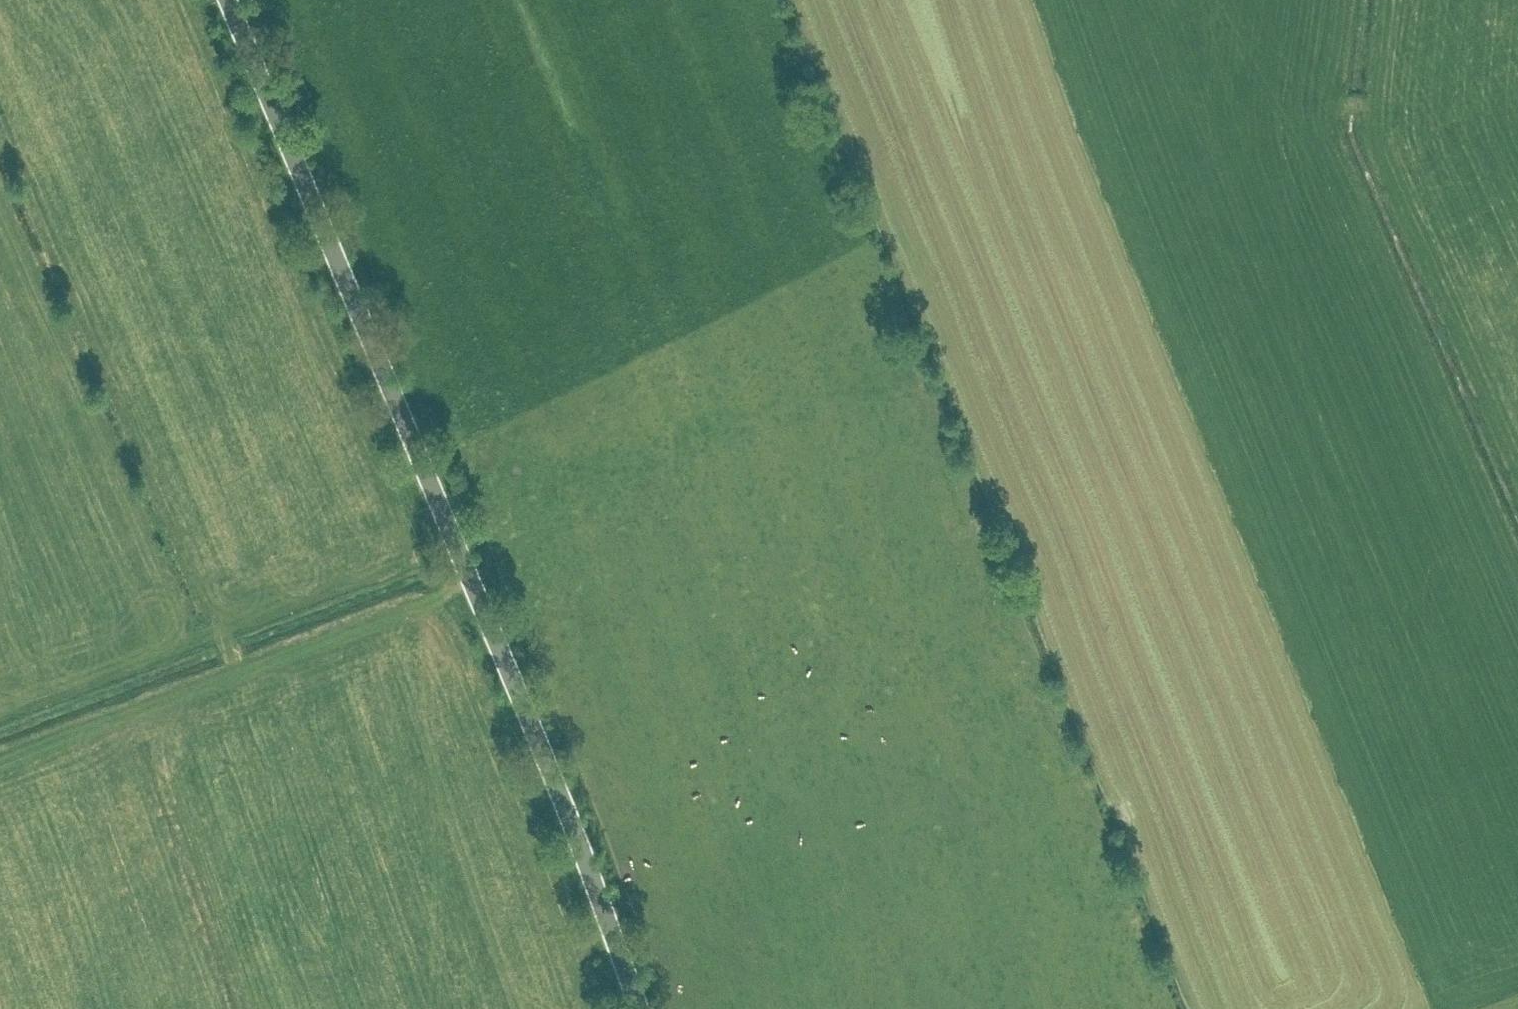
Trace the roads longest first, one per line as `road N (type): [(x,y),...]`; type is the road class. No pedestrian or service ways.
road 1 (unclassified): [(633,1008),(455,535),(228,0)]

